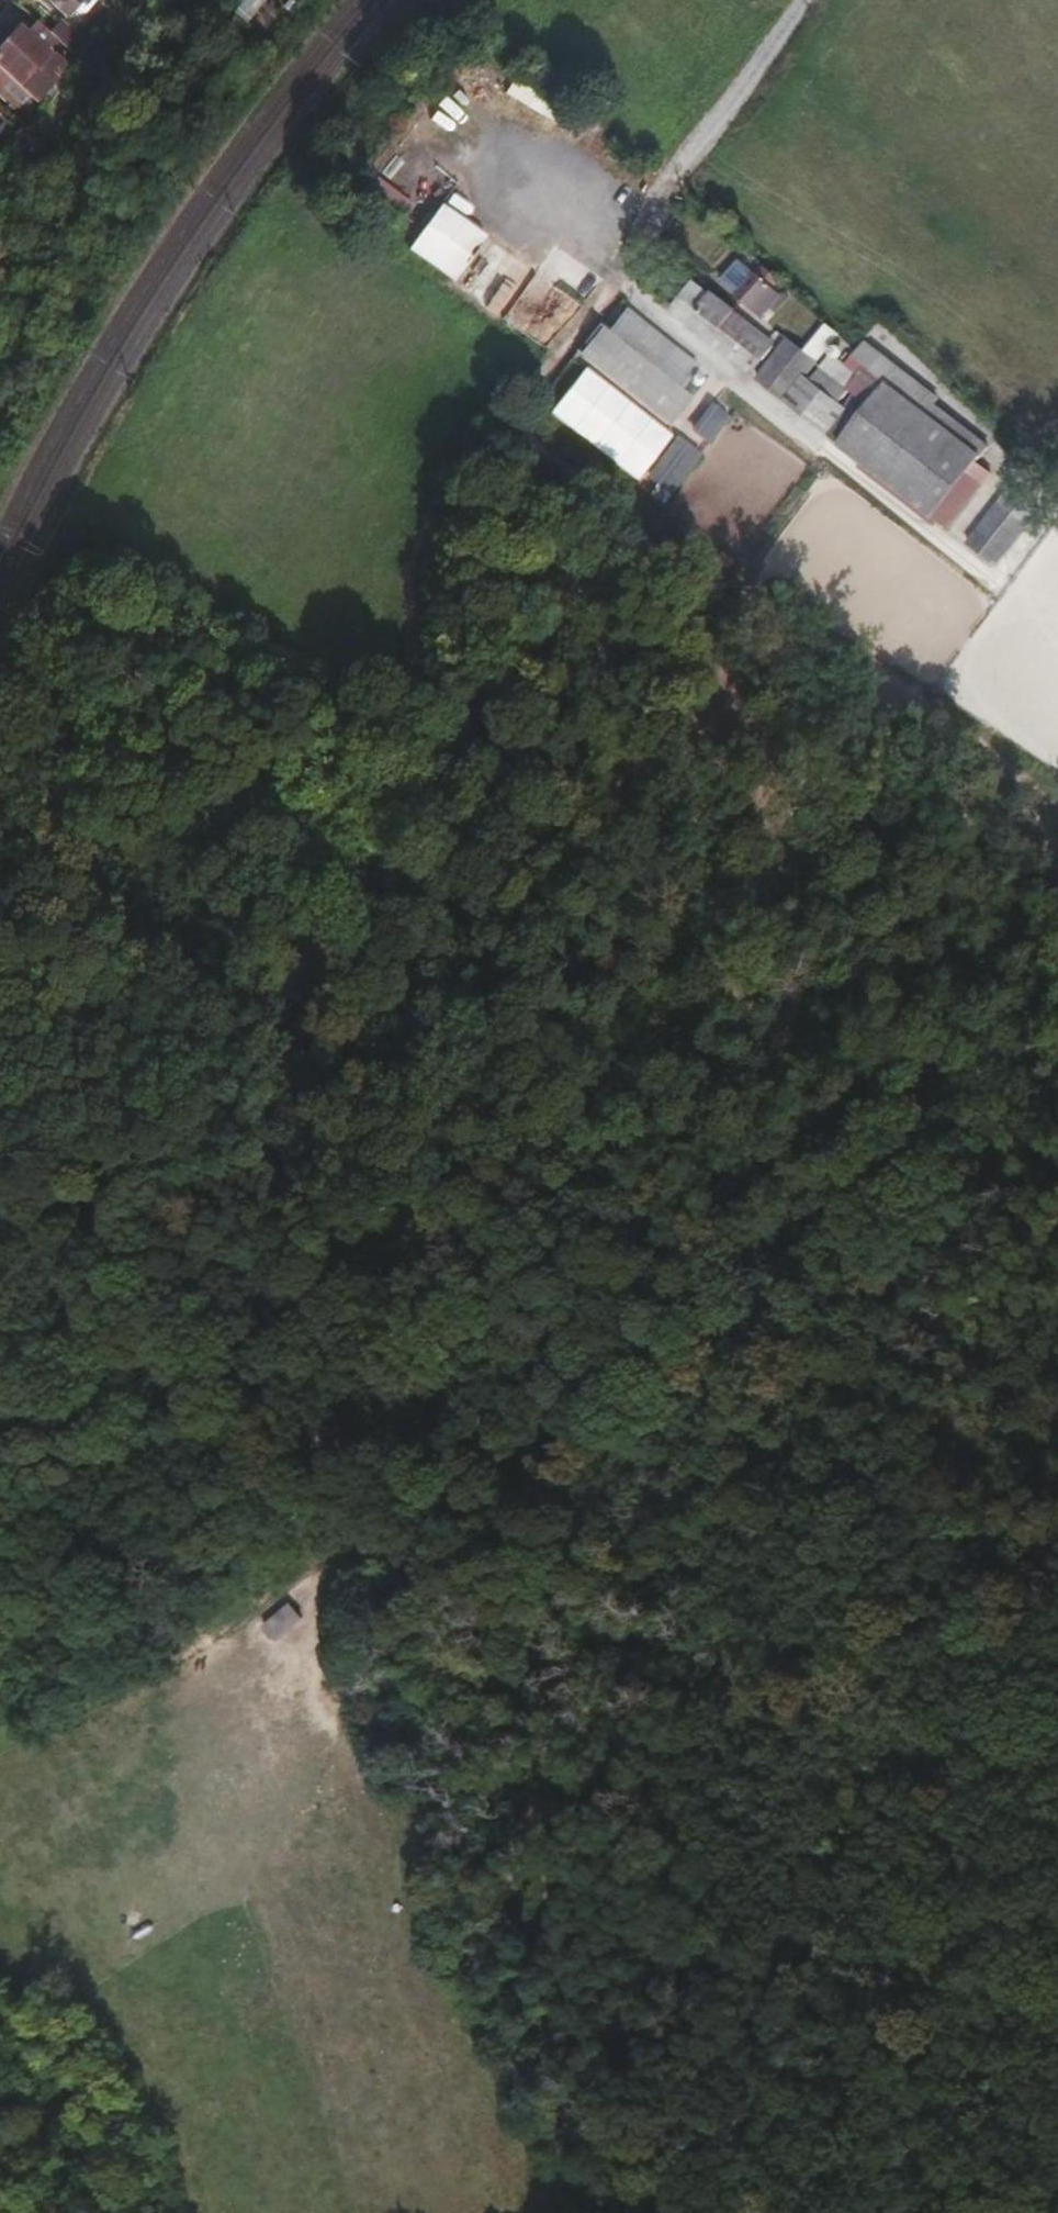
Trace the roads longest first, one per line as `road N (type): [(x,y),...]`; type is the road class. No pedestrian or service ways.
road 1 (track): [(1057,997),(613,1491),(568,1587),(549,1696),(550,2032),(655,2212)]
road 2 (track): [(338,1552),(231,1164),(235,1129),(444,758),(448,502),(567,341)]
road 3 (track): [(618,283),(983,591)]
road 4 (unclassified): [(567,341),(618,283),(620,232),(803,0)]

